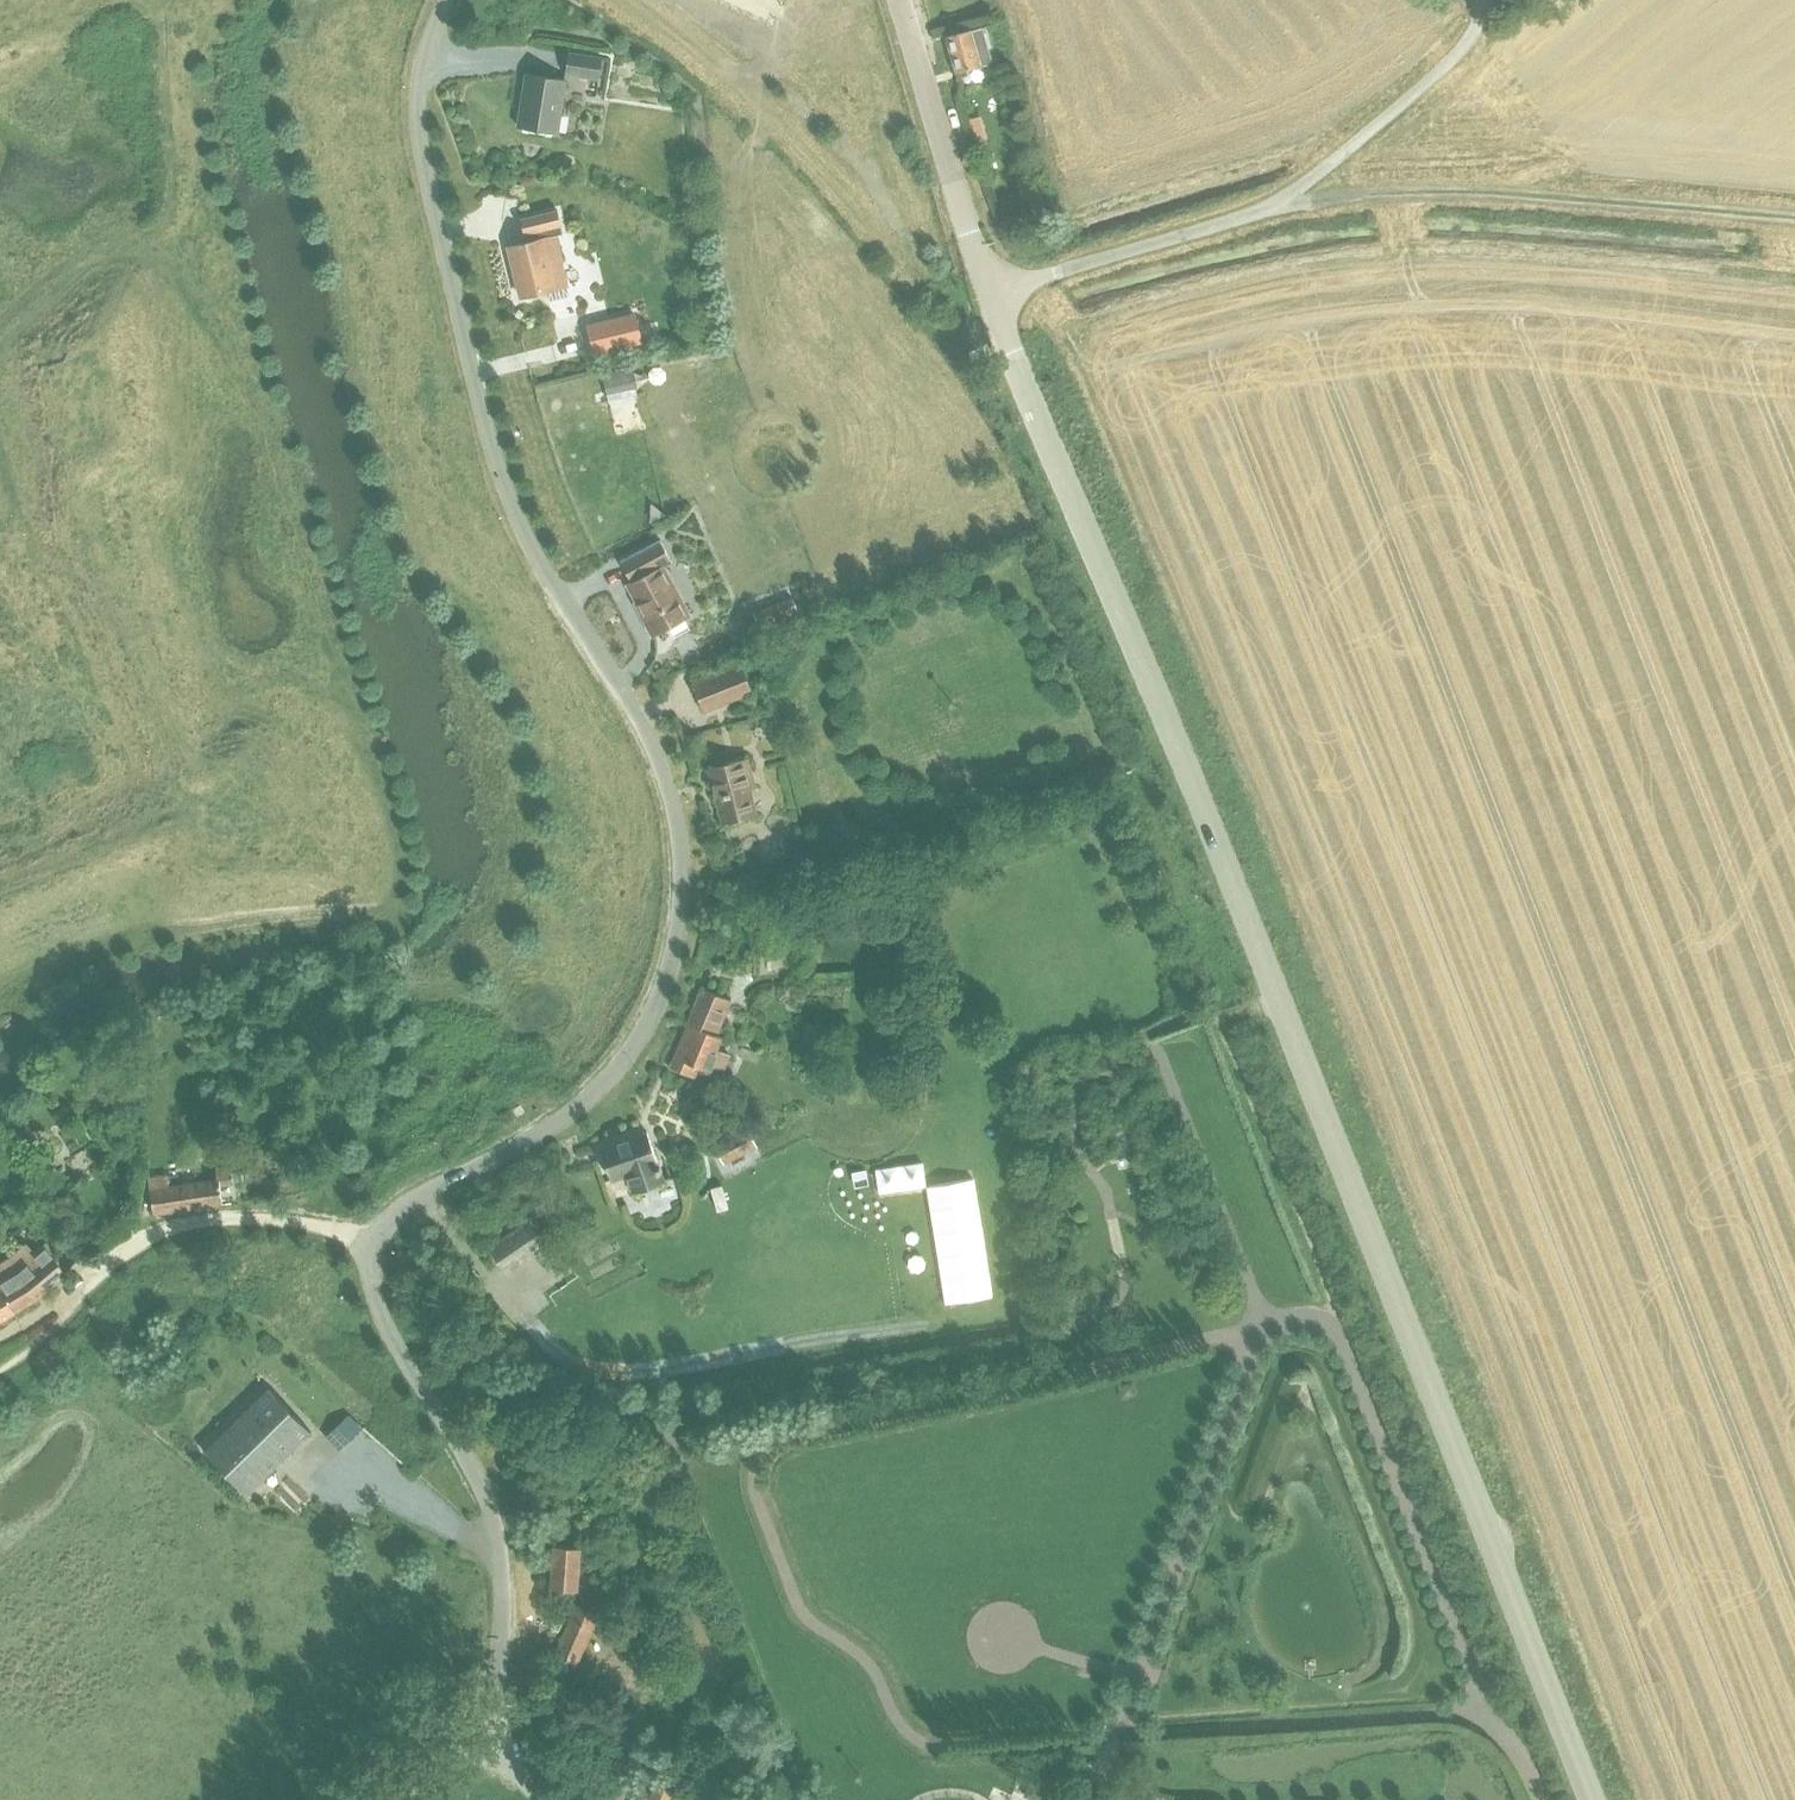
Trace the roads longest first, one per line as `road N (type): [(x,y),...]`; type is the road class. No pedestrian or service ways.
road 1 (unclassified): [(493,1731),(501,1550),(486,1494),(372,1297),(371,1265),(398,1213),(551,1126),(614,1071),(662,986),(681,868),(665,777),(646,734),(548,578),(491,440),(417,123),(422,66),(444,0)]
road 2 (tertiary): [(1593,1799),(989,289)]
road 3 (track): [(1269,208),(1482,192),(1794,217)]
road 4 (tertiary): [(989,289),(901,0)]
road 5 (unclassified): [(989,289),(1269,208)]

